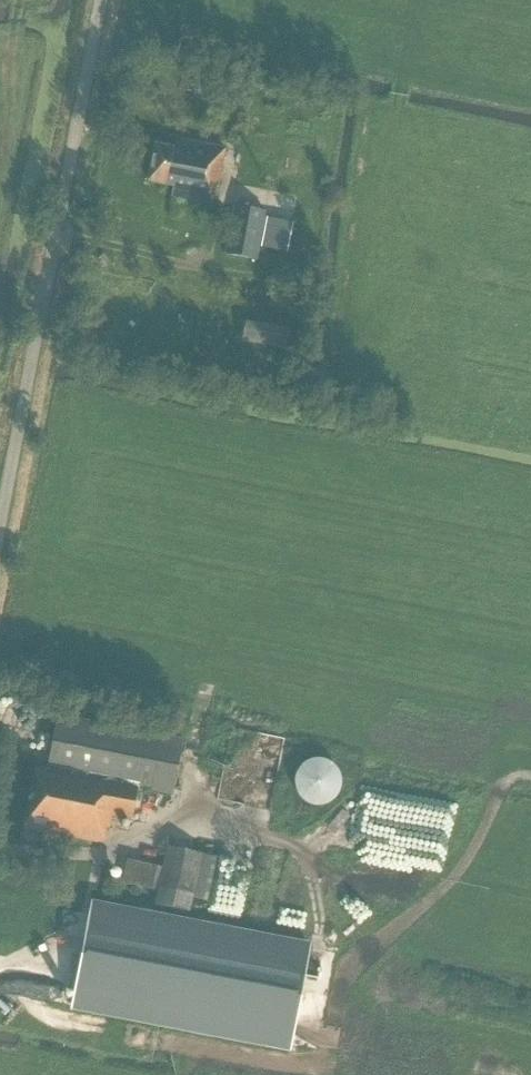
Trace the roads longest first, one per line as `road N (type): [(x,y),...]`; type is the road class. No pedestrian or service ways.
road 1 (unclassified): [(0,527),(102,0)]

